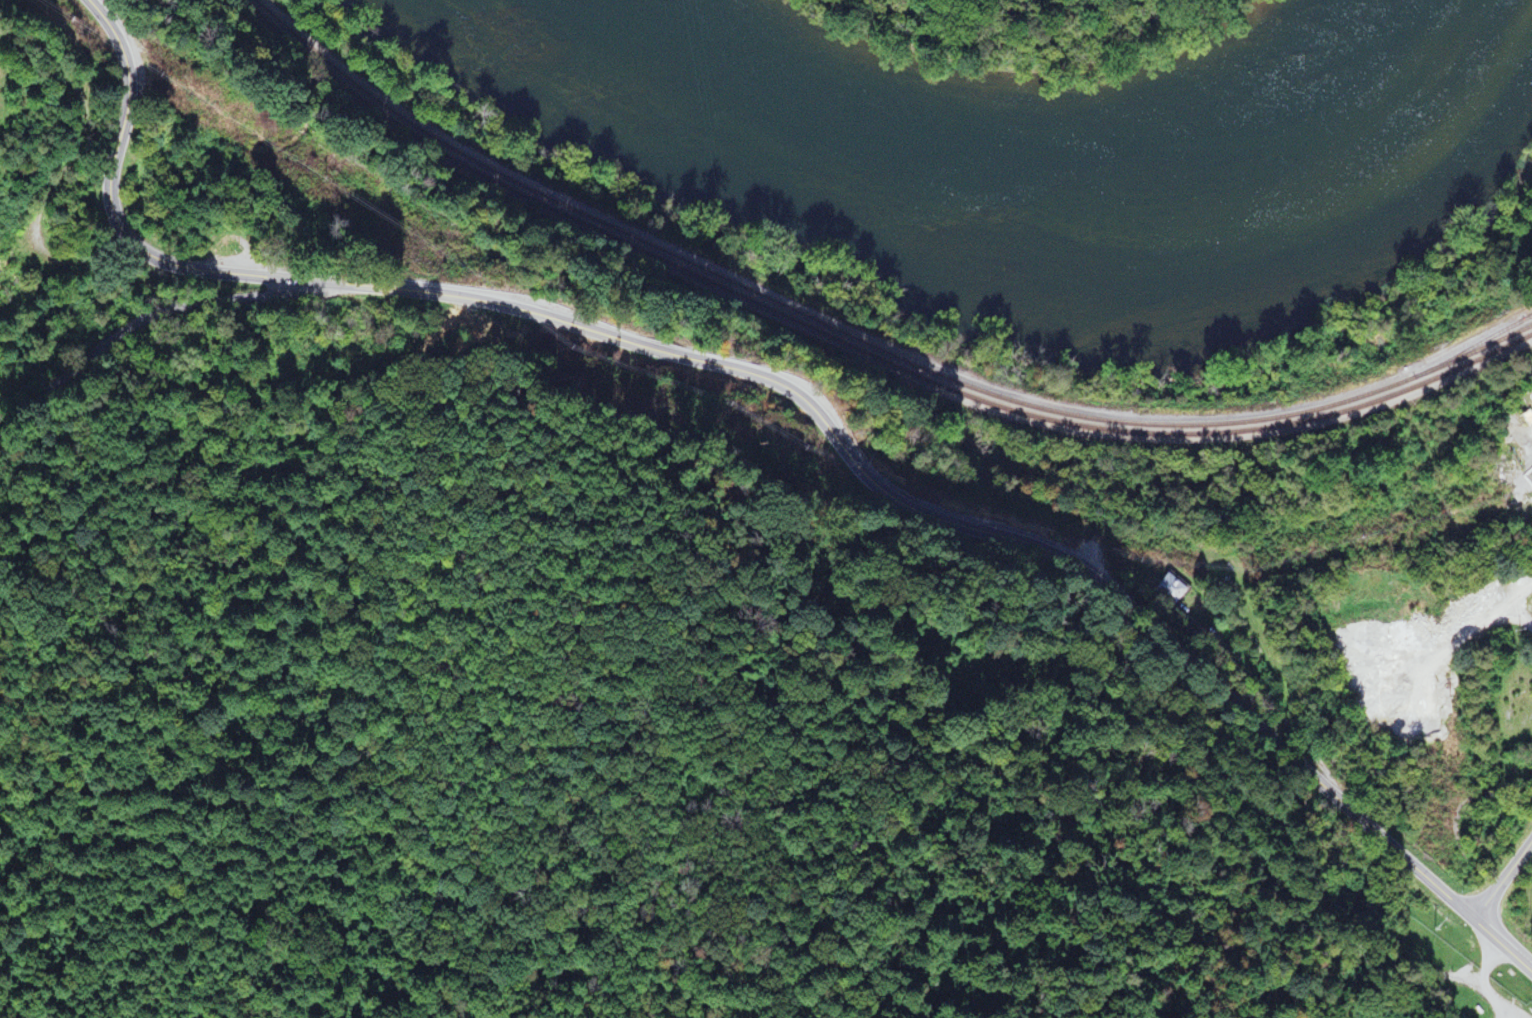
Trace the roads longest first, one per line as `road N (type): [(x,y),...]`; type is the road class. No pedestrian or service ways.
road 1 (secondary): [(89,0),(114,32),(127,70),(127,112),(110,187),(117,223),(139,249),(173,265),(514,308),(748,372),(796,393),(895,500),(1023,542),(1102,584),(1531,971)]
road 2 (track): [(0,27),(45,52),(68,75),(82,108),(78,148),(32,222),(35,245),(65,261),(129,239)]
road 3 (residential): [(320,281),(145,319),(90,355),(0,438)]

